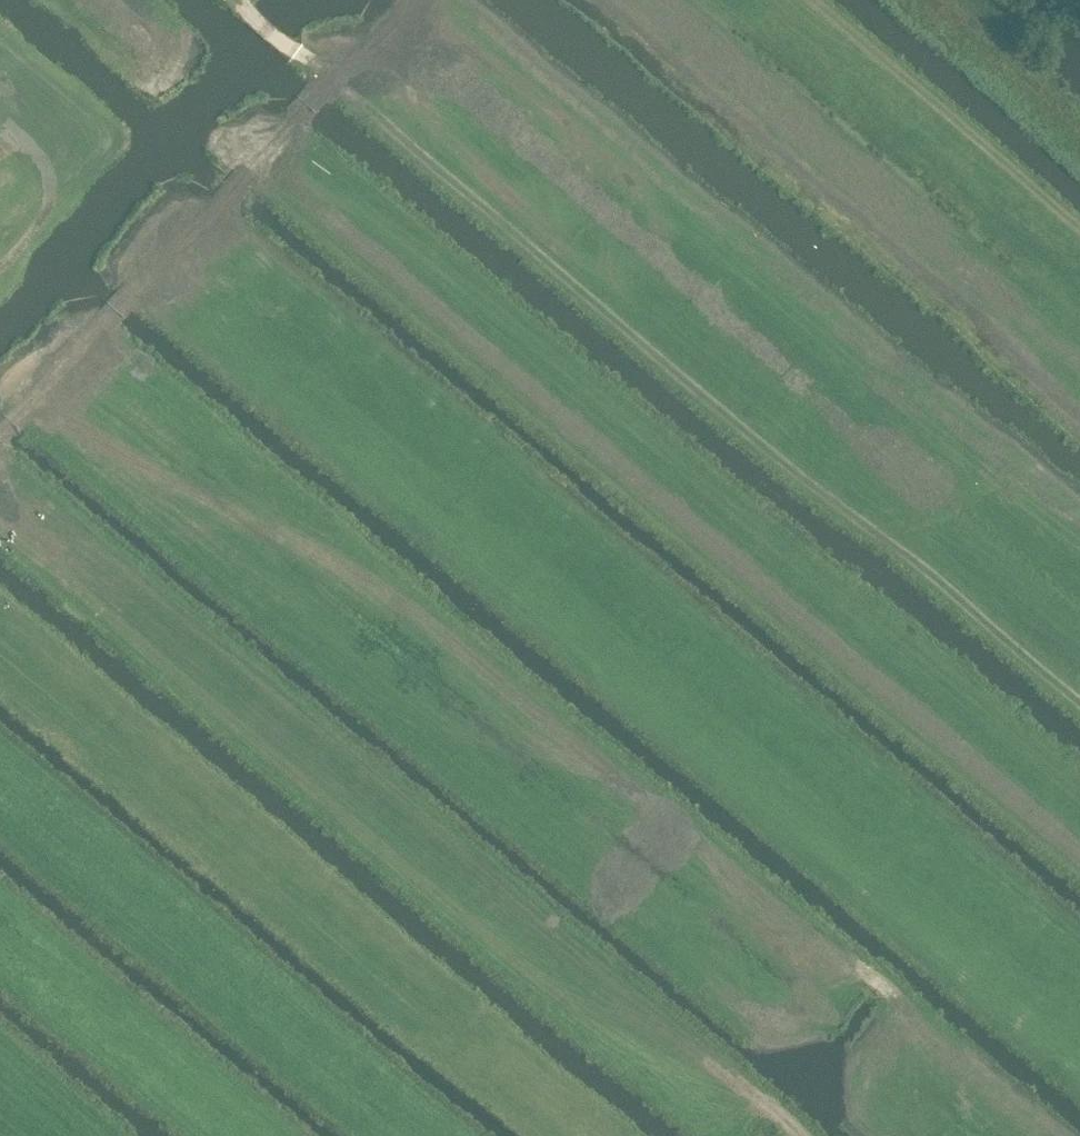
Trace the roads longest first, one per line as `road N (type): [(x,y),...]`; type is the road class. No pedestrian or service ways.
road 1 (track): [(1079,871),(66,0)]
road 2 (track): [(1079,223),(811,0)]

